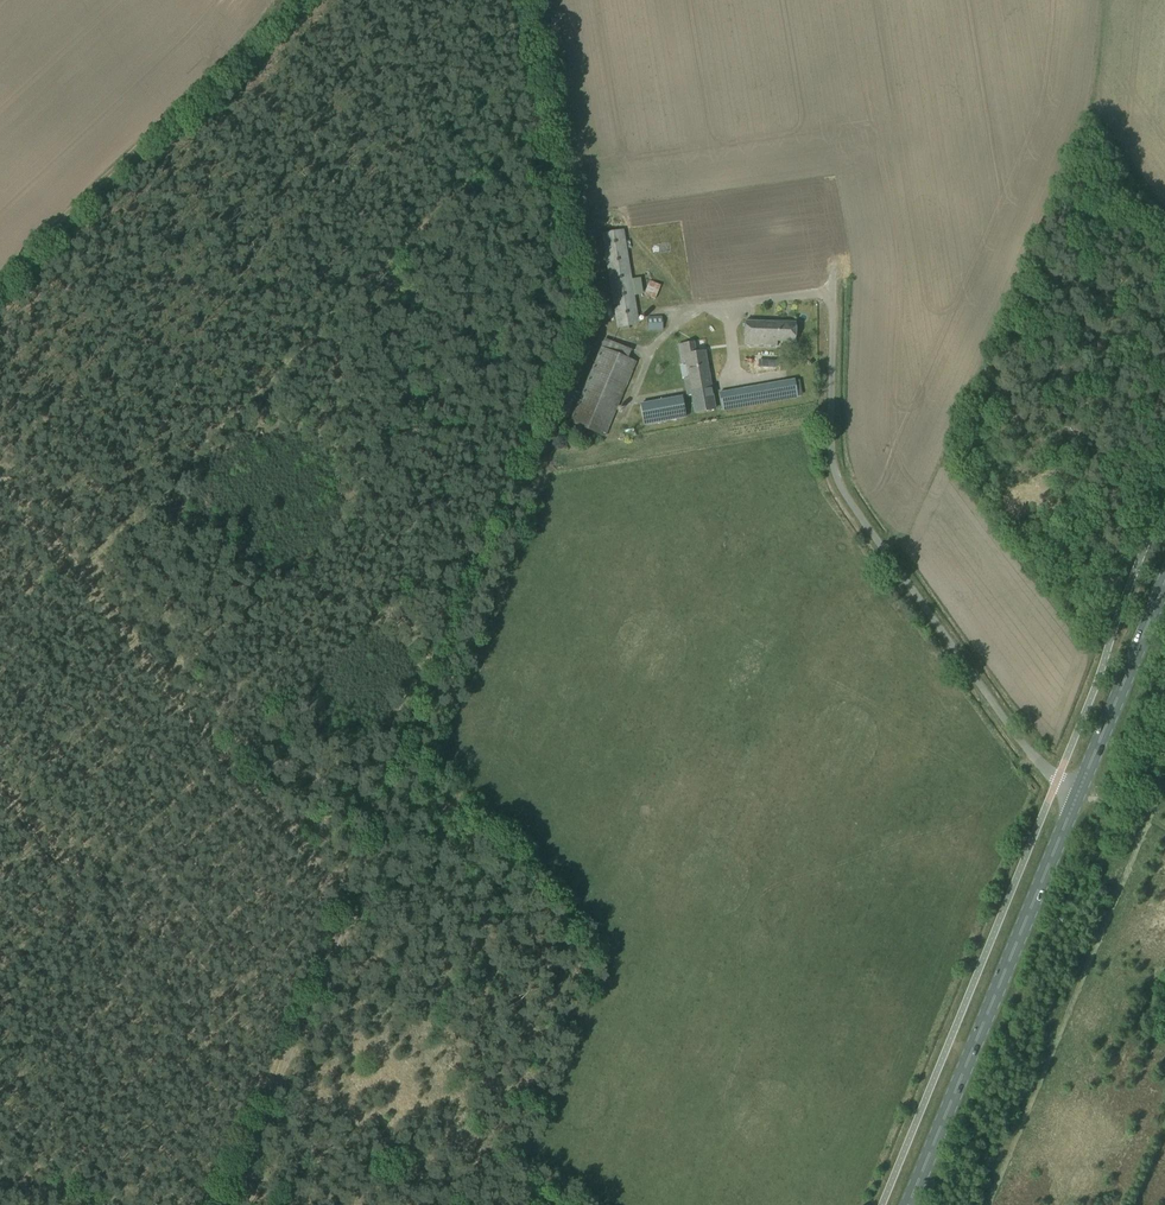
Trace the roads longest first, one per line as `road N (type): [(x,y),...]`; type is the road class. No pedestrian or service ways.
road 1 (track): [(535,0),(584,314),(221,1204)]
road 2 (track): [(0,609),(550,93)]
road 3 (residential): [(1080,790),(1026,748),(838,482),(830,439),(833,291)]
road 4 (track): [(354,878),(301,852),(0,484)]
road 5 (primary): [(909,1204),(1080,790)]
road 6 (track): [(0,277),(298,0)]
road 7 (track): [(0,965),(222,755)]
road 8 (primary): [(1080,790),(1164,582)]
road 9 (residential): [(700,307),(833,291)]

